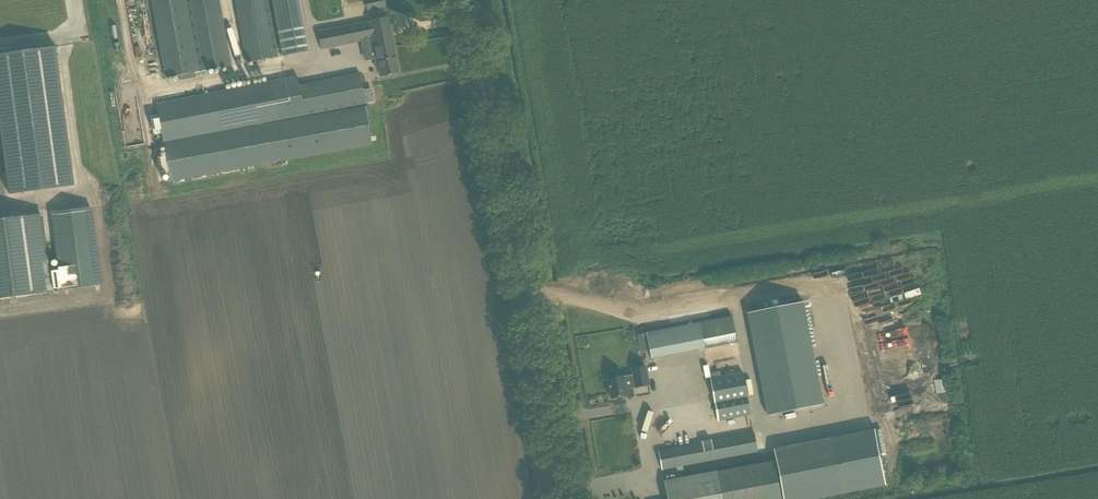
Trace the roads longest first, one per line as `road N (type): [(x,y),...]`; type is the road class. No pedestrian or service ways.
road 1 (unclassified): [(564,498),(471,0)]

